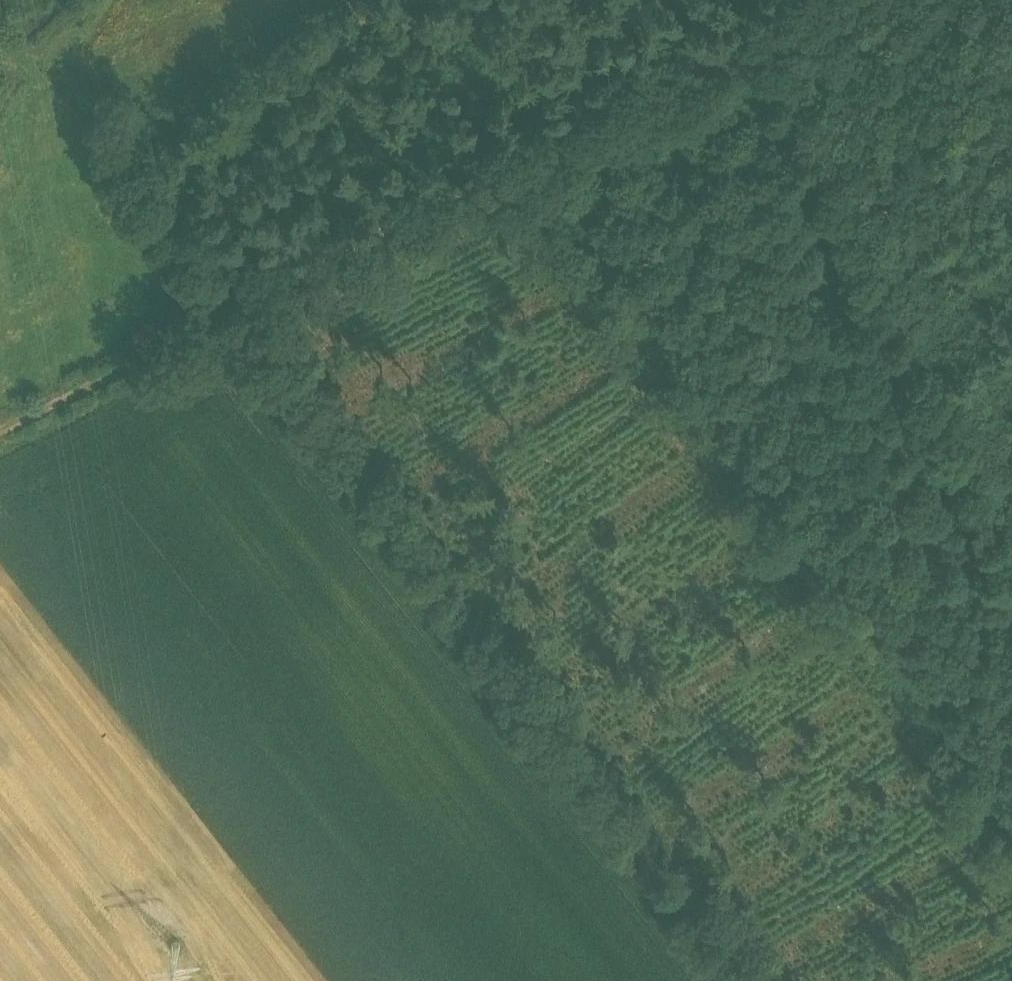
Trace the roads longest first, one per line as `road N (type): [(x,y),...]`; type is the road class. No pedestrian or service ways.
road 1 (track): [(0,403),(790,0)]

